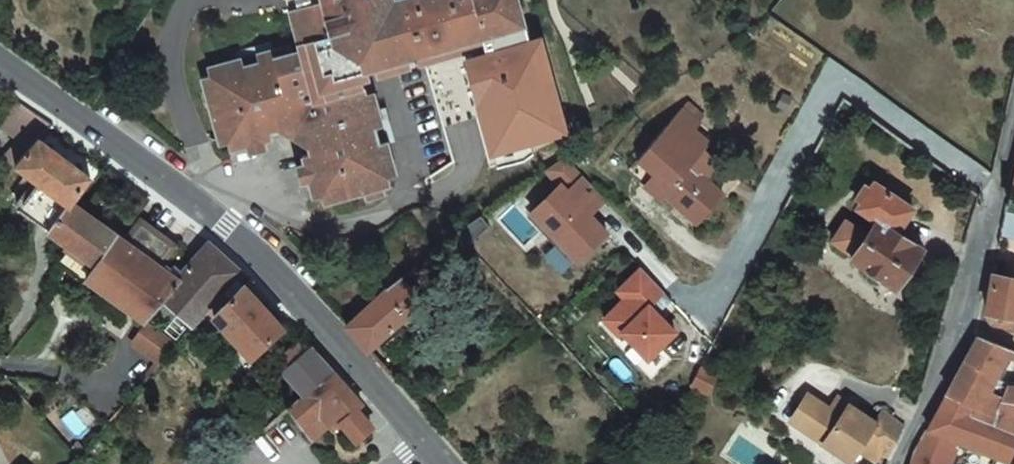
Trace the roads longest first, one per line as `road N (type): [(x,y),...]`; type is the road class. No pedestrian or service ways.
road 1 (secondary): [(0,67),(241,243),(423,439)]
road 2 (unclassified): [(899,463),(951,352),(1013,98)]

